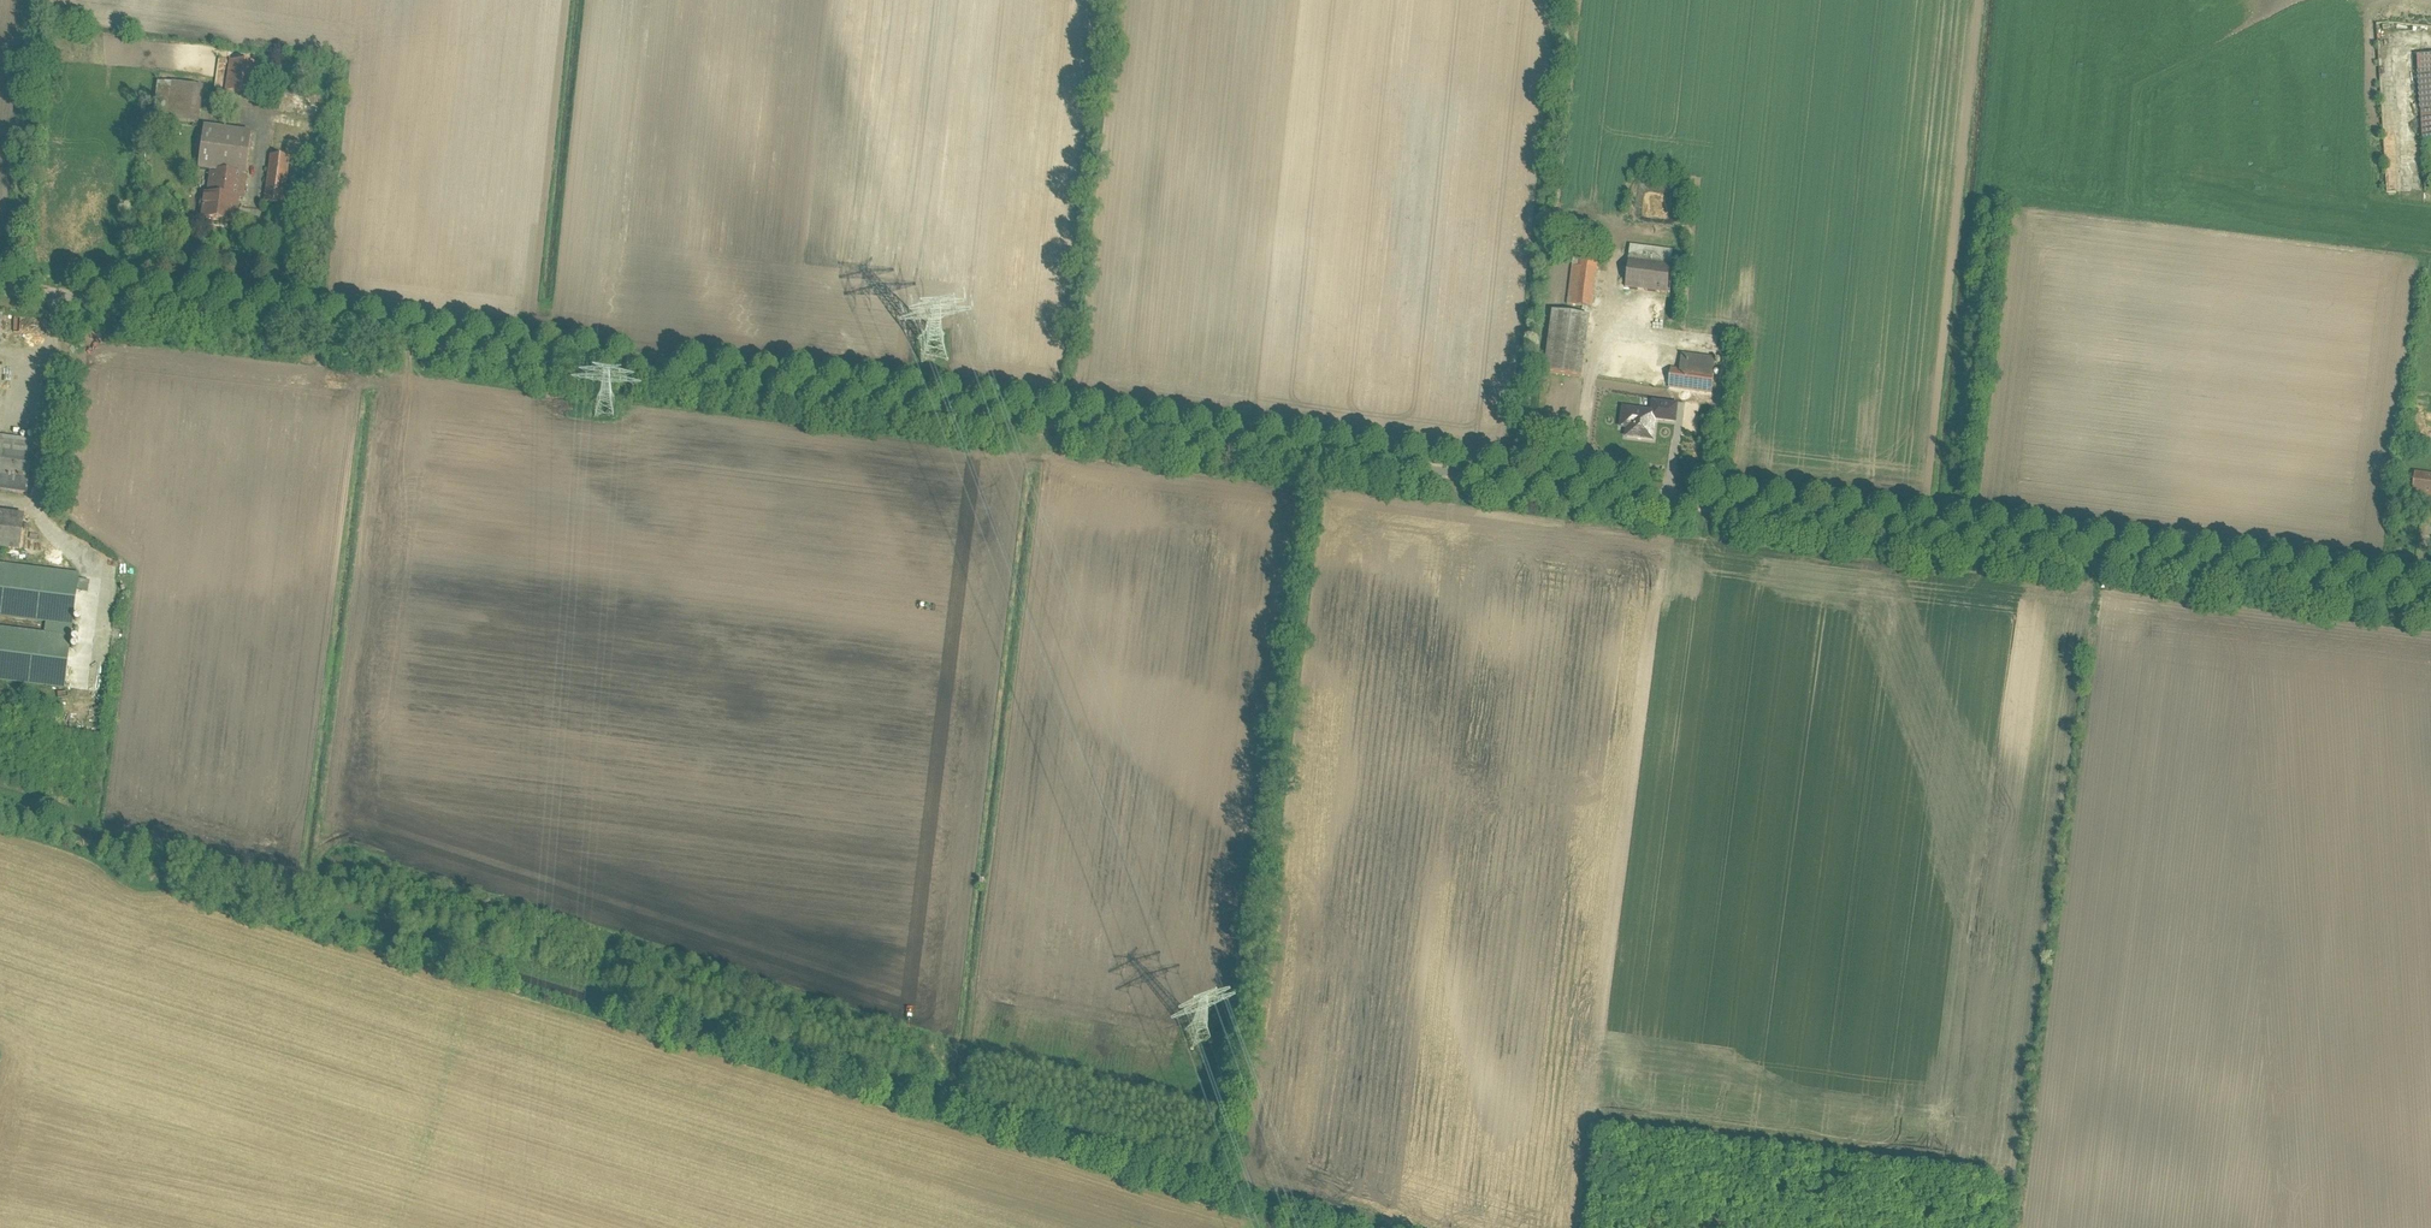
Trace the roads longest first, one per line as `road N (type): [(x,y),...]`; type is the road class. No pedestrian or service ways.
road 1 (residential): [(2430,600),(0,293)]

